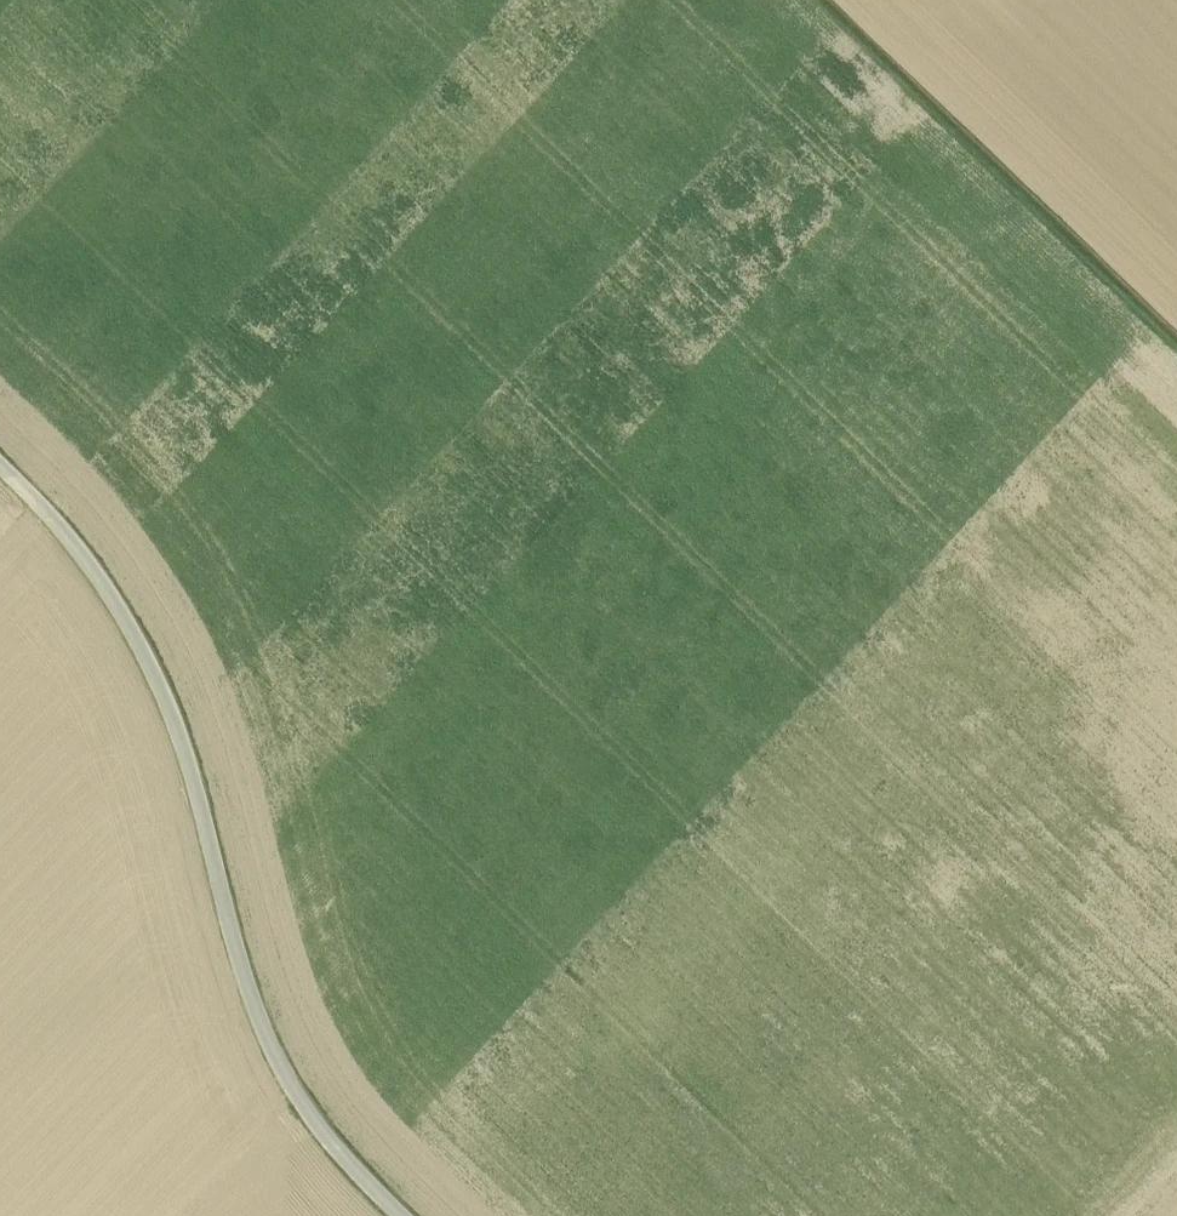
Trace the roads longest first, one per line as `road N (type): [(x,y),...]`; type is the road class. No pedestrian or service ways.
road 1 (unclassified): [(395,1215),(332,1148),(268,1036),(210,809),(141,643),(106,589),(0,466)]
road 2 (track): [(1176,347),(820,0)]

